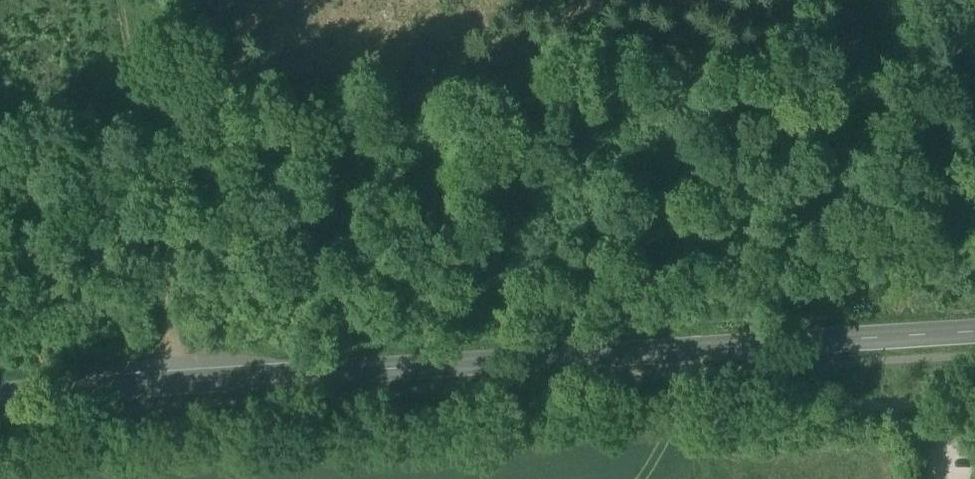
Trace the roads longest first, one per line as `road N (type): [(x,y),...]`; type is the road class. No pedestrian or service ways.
road 1 (secondary): [(0,394),(974,329)]
road 2 (track): [(680,422),(0,466)]
road 3 (track): [(123,0),(142,75),(174,383)]
road 4 (track): [(680,422),(974,405)]

